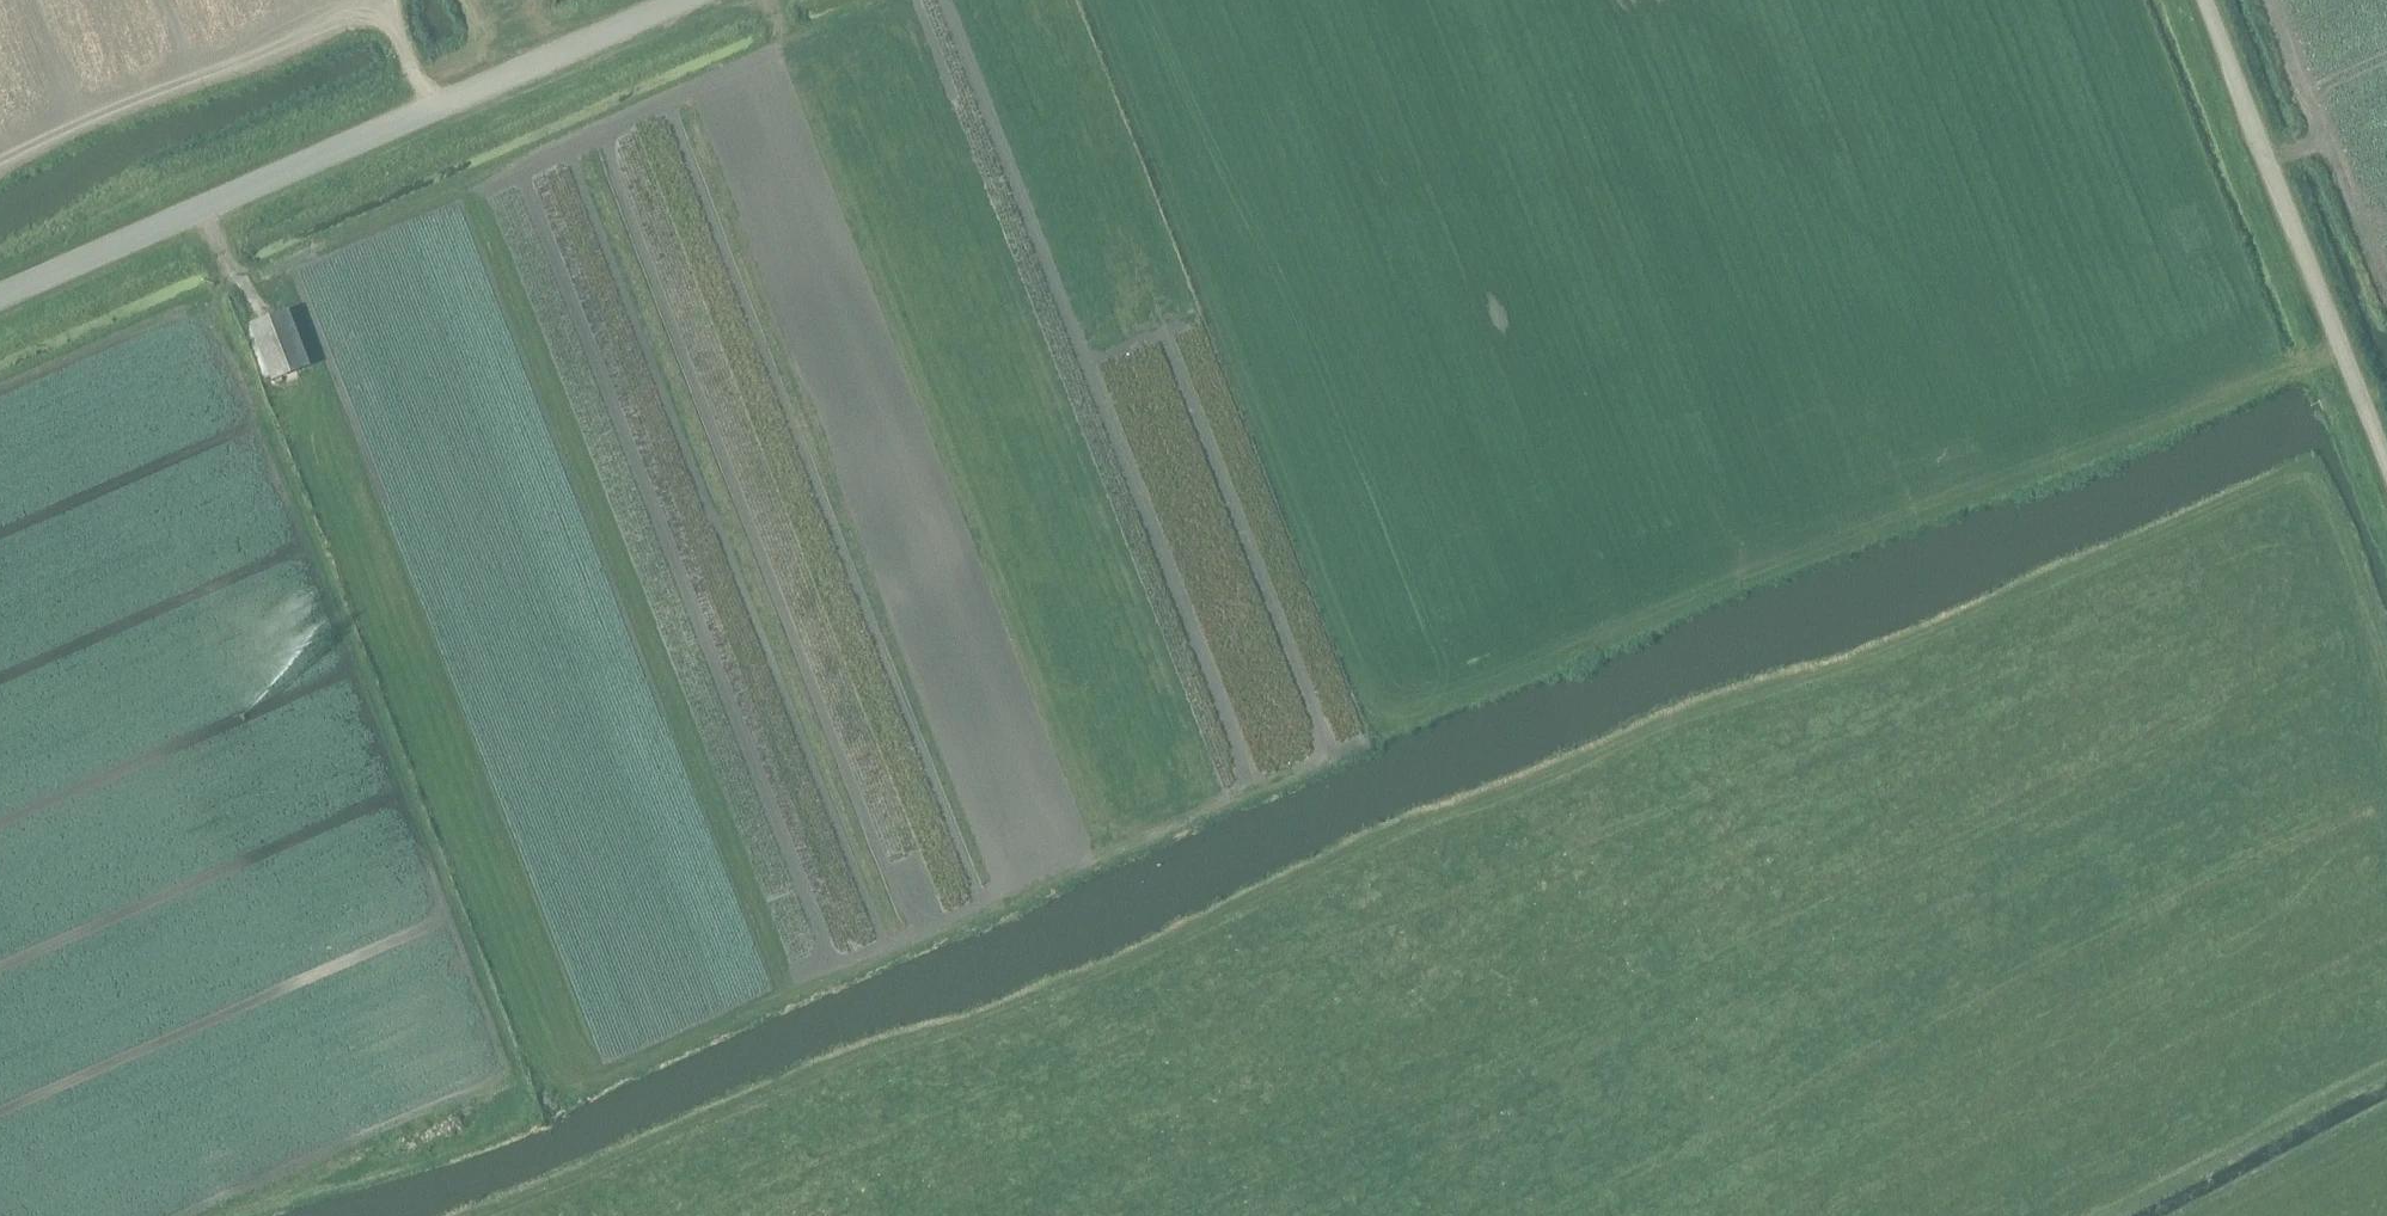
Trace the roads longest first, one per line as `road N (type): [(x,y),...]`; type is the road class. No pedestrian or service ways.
road 1 (tertiary): [(0,292),(681,0)]
road 2 (unclassified): [(2386,456),(2207,0)]

